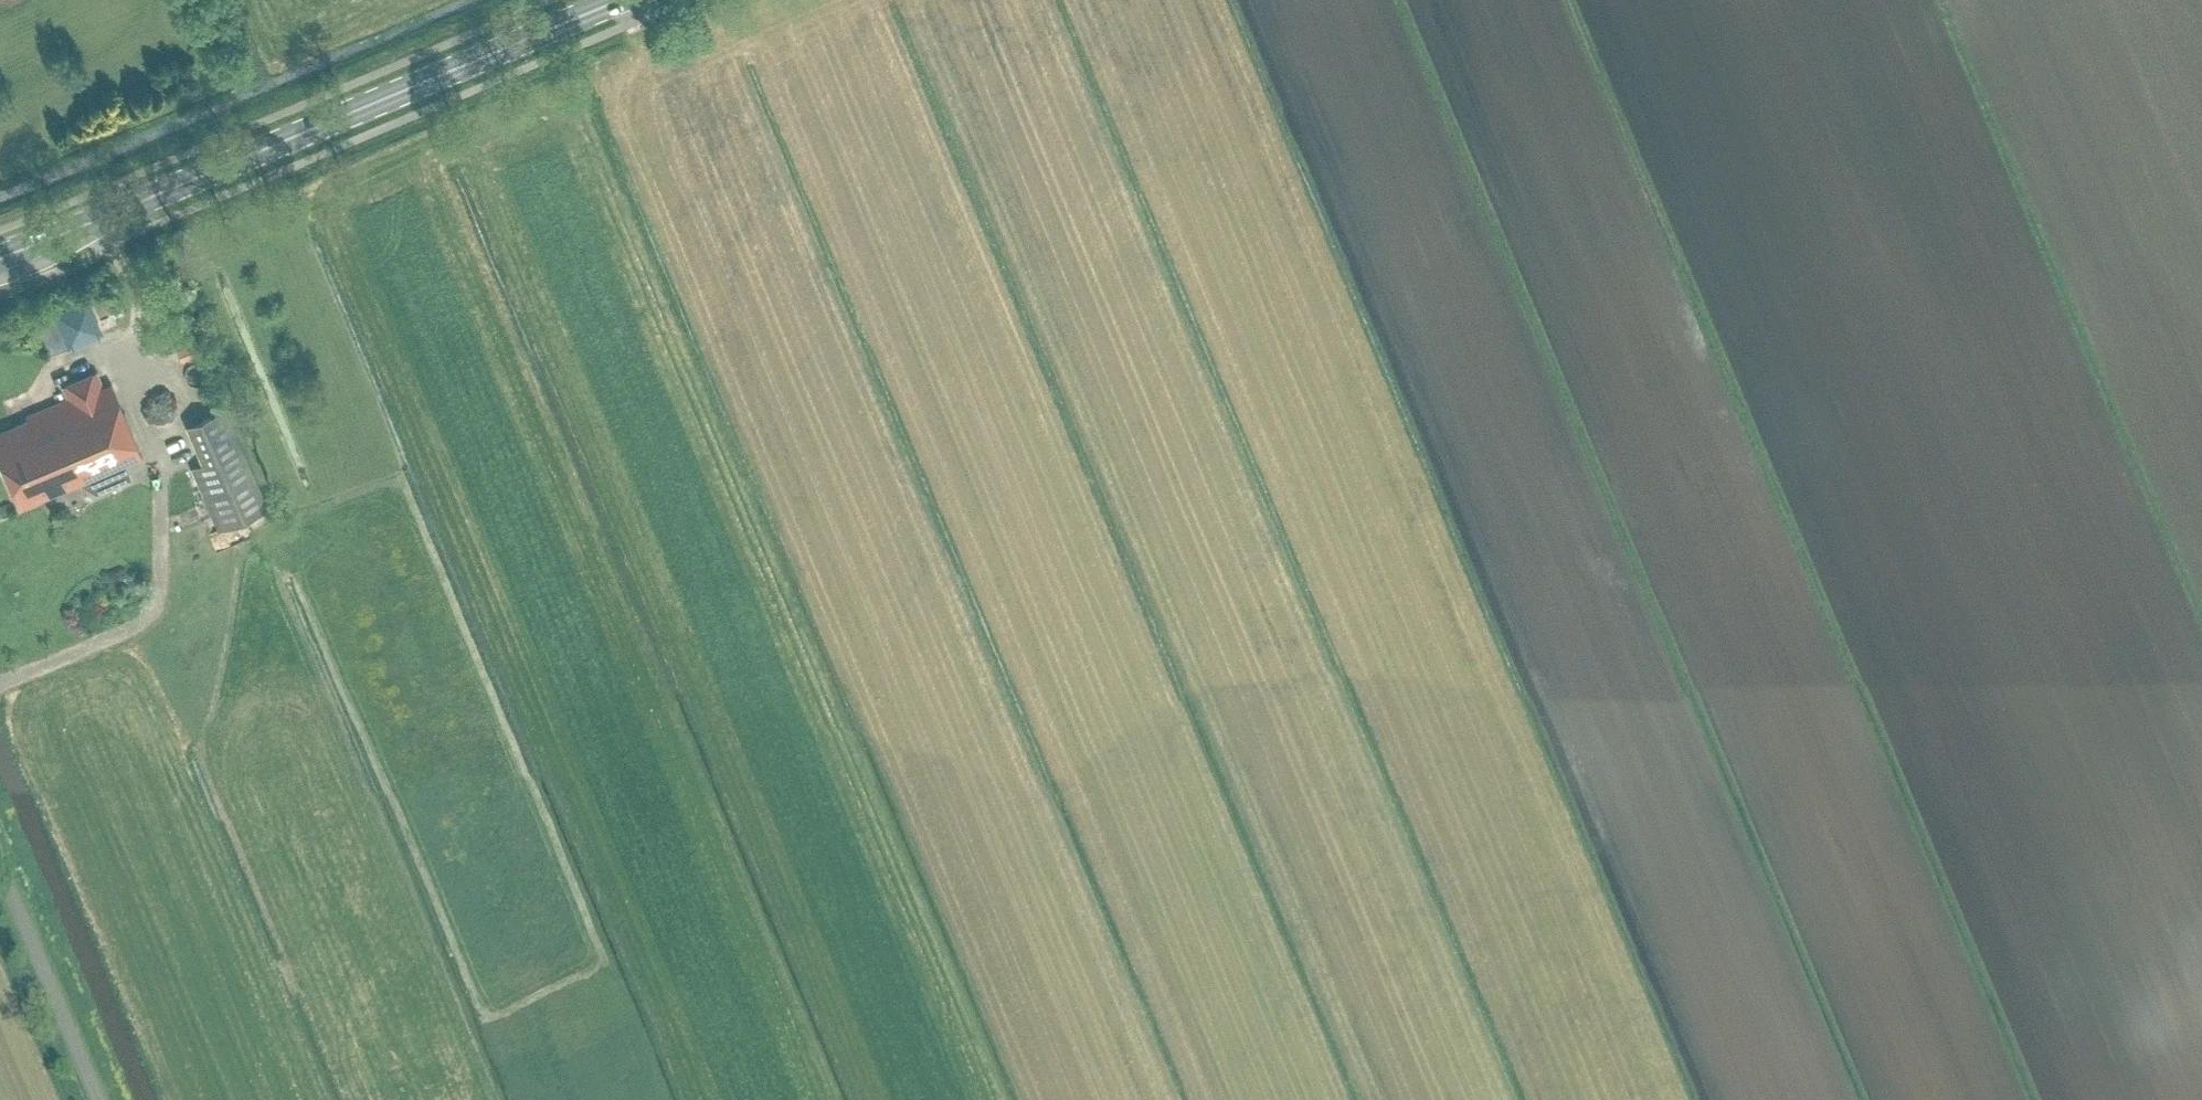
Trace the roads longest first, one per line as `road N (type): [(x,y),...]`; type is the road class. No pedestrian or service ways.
road 1 (primary): [(0,256),(615,0)]
road 2 (unclassified): [(94,1099),(0,874)]

